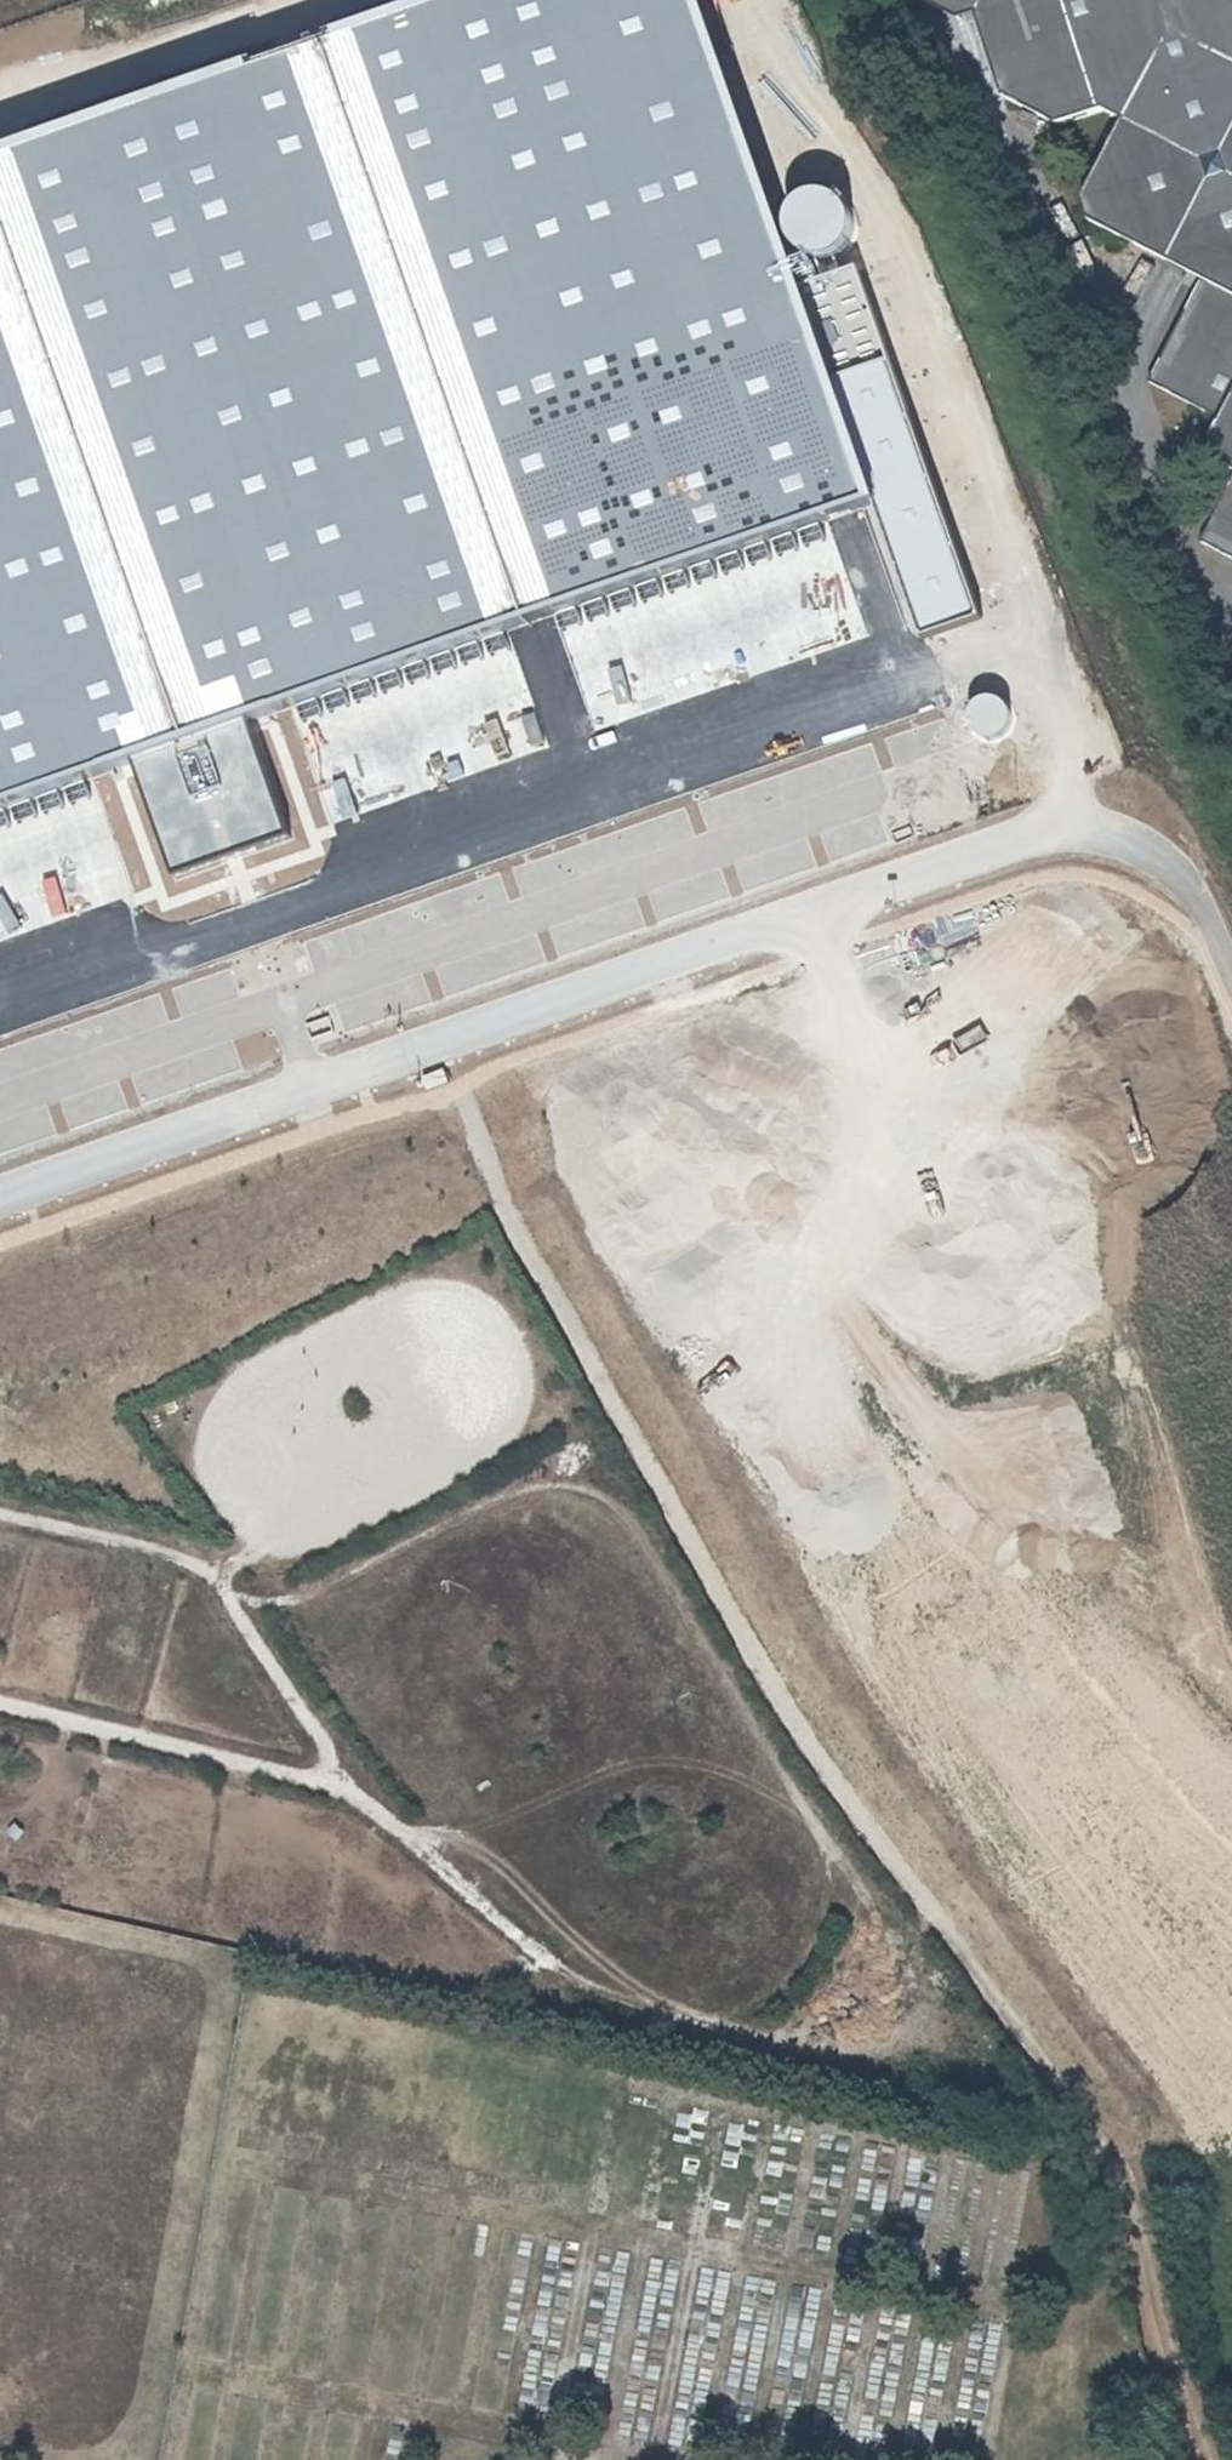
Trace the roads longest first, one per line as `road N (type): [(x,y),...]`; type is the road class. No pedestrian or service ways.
road 1 (track): [(463,1092),(508,1211),(796,1726),(1092,2125),(1205,2459)]
road 2 (unclassified): [(0,1197),(1045,829),(1087,826),(1119,836),(1181,873),(1231,971)]

